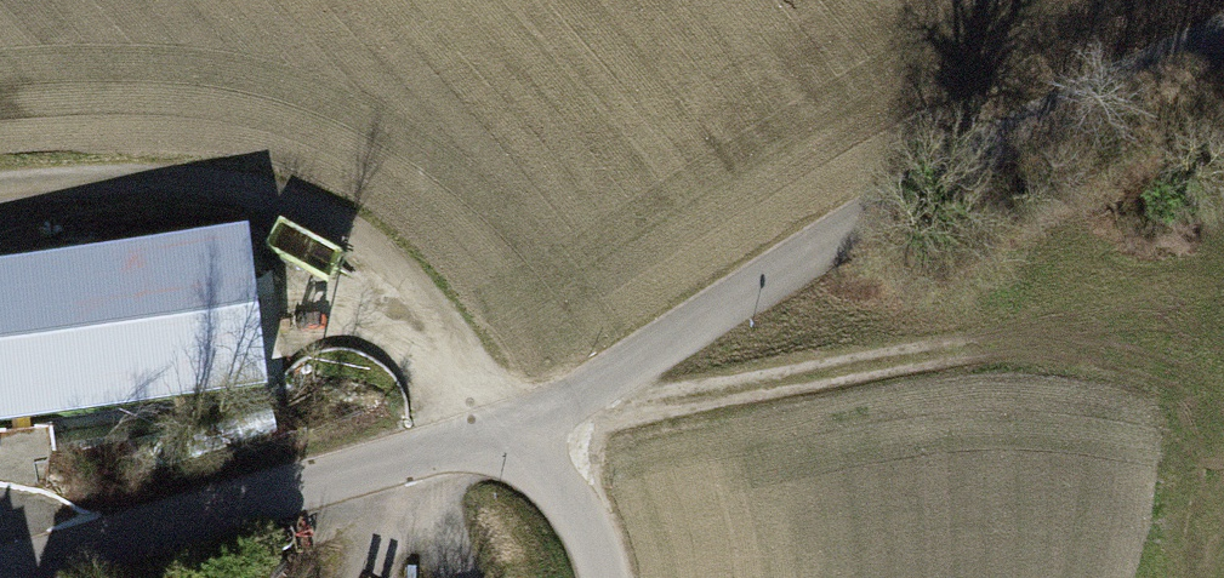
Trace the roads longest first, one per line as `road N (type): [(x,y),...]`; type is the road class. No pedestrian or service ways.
road 1 (track): [(968,351),(495,428),(454,342),(417,291),(353,234),(309,211),(262,194),(167,180),(0,185)]
road 2 (unclassified): [(1223,35),(864,220),(597,384),(495,428)]
road 3 (unclassified): [(495,428),(0,571)]
road 4 (tertiary): [(495,428),(568,501),(604,577)]

